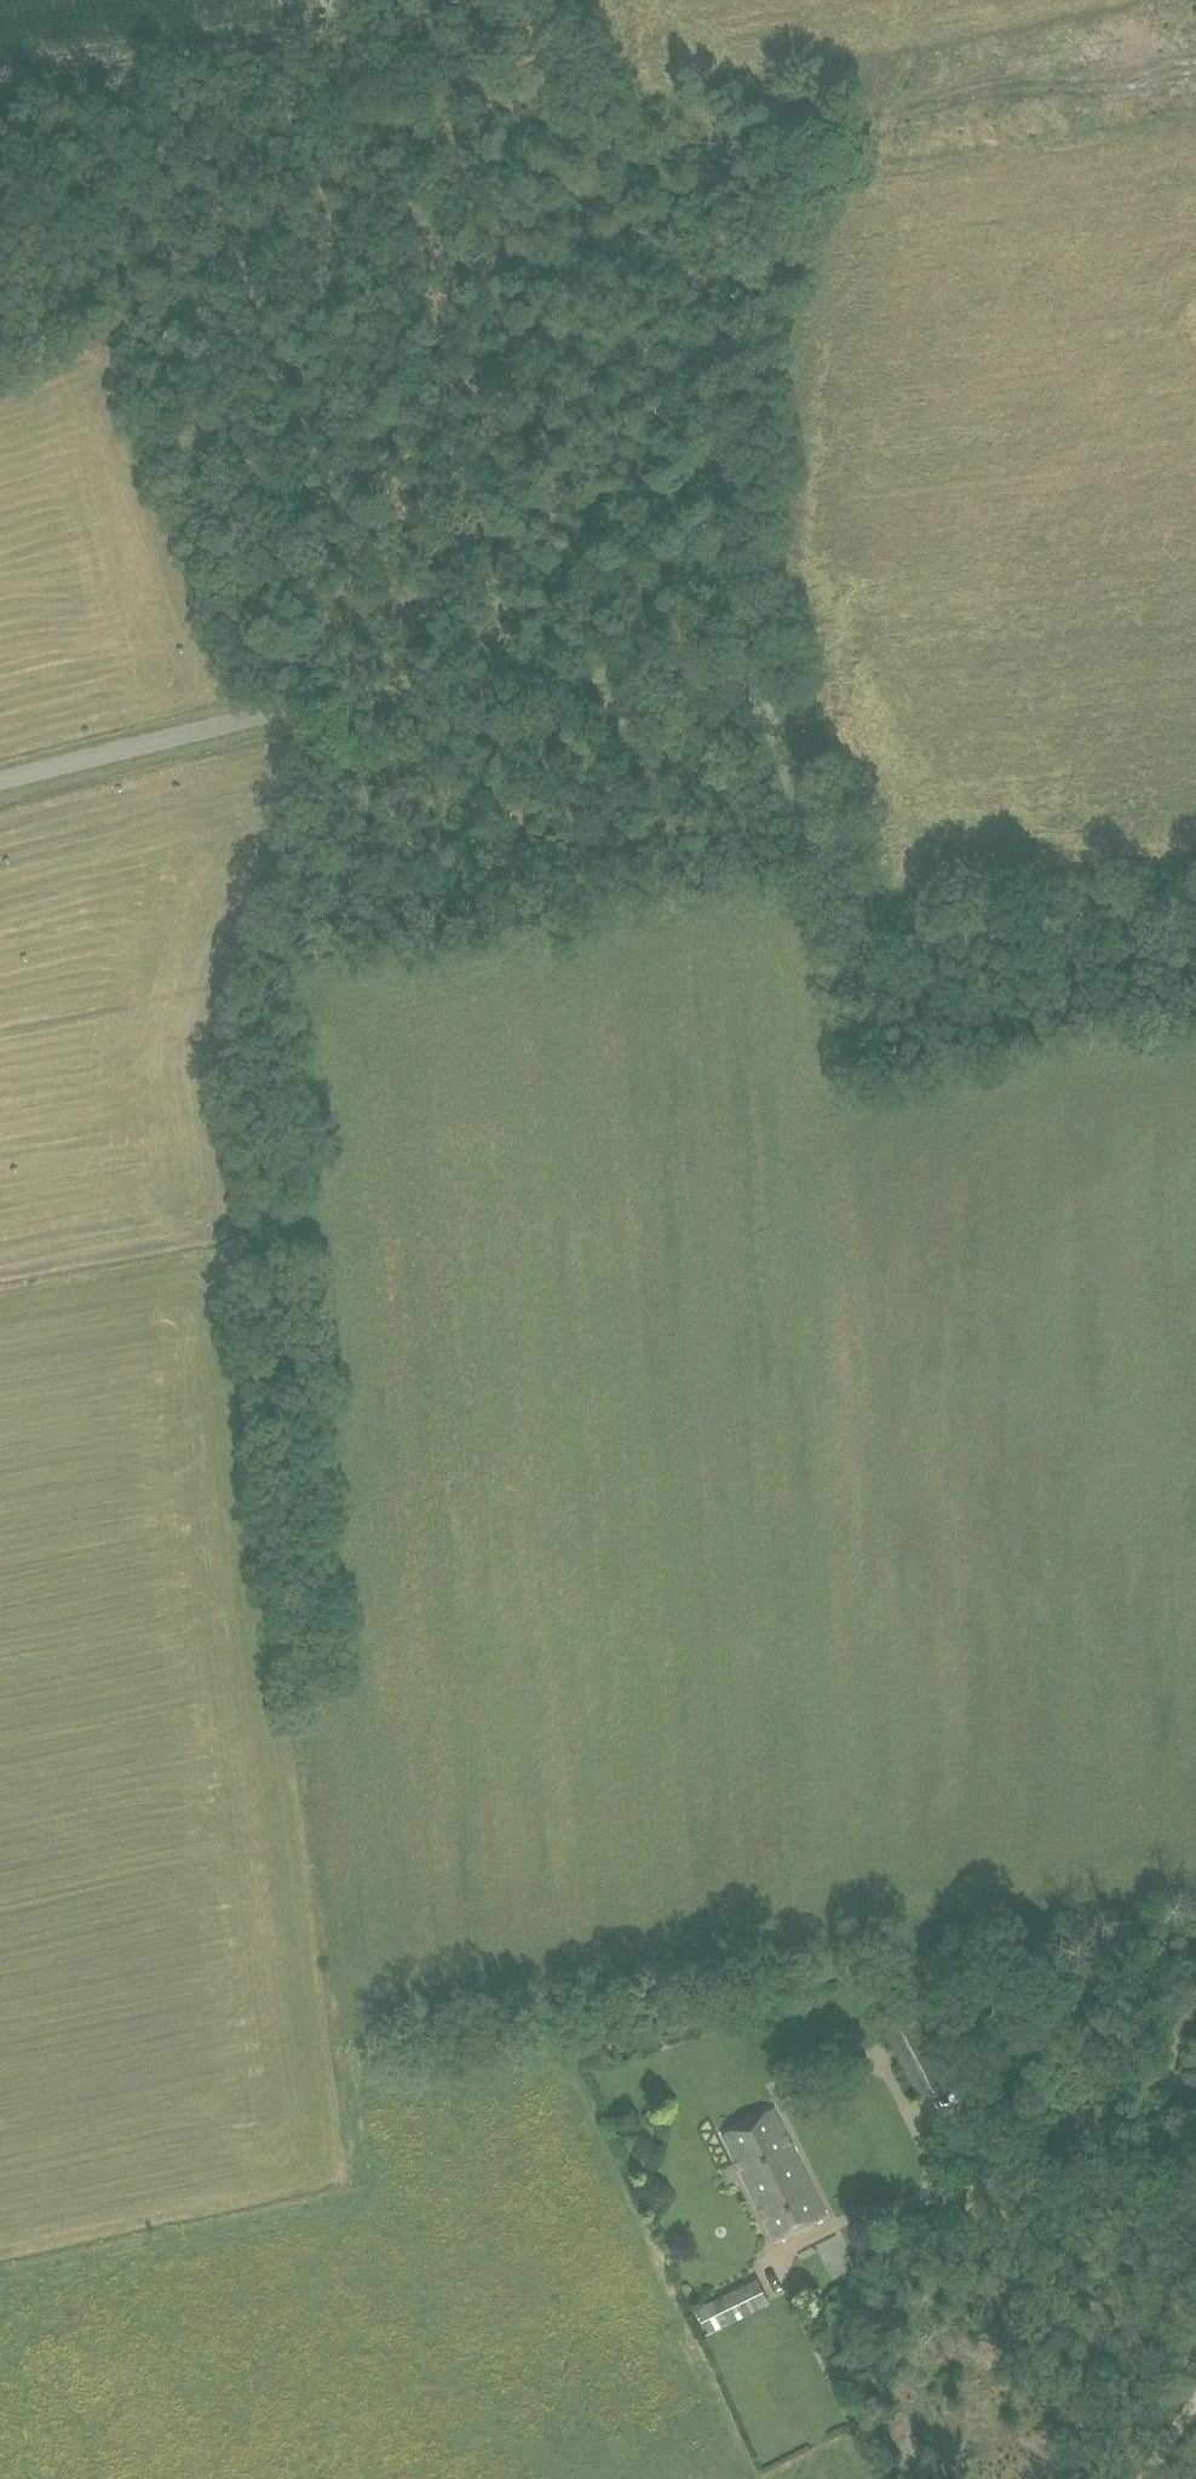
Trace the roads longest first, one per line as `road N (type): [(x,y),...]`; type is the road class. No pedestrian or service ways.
road 1 (unclassified): [(0,785),(325,702),(469,683),(708,671),(729,677),(760,704),(839,910),(879,936),(933,941),(1195,902)]

